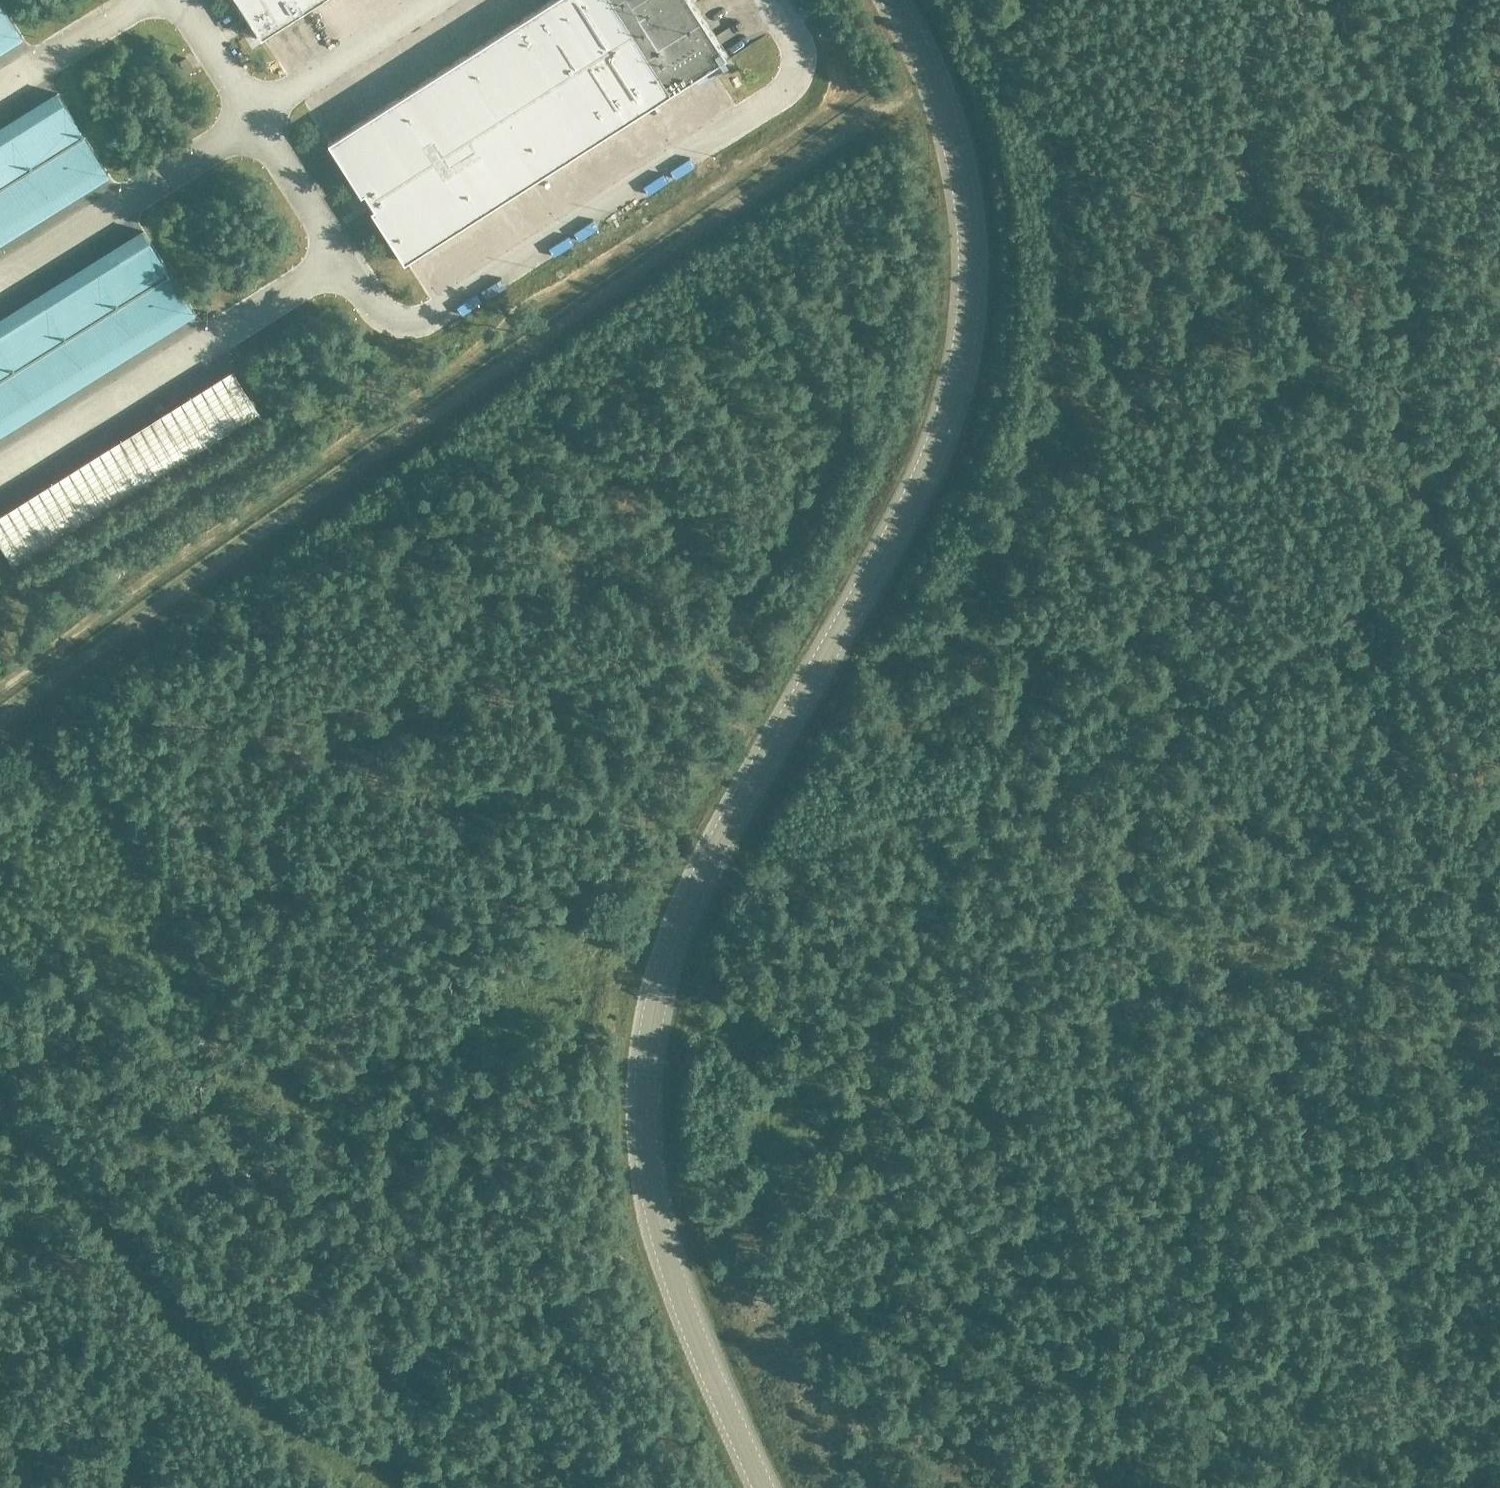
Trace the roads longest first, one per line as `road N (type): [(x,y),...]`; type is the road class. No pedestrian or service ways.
road 1 (unclassified): [(764,1487),(686,1307),(654,1202),(646,1073),(657,1002),(690,903),(915,498),(962,369),(972,269),(962,172),(930,75),(892,0)]

